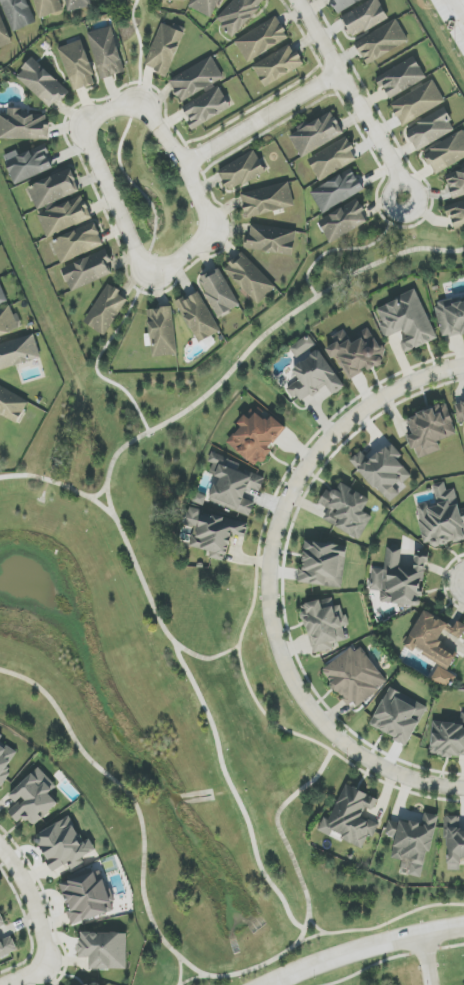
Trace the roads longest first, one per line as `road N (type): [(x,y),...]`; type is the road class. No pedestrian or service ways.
road 1 (residential): [(463,365),(384,395),(330,438),(282,512),(270,573),(276,639),(315,716),(339,741),(394,773),(463,788)]
road 2 (residential): [(182,164),(135,107),(98,115),(88,129),(139,257),(151,266),(175,262),(209,232),(182,164)]
road 3 (residential): [(297,0),(393,161),(404,198)]
road 4 (tertiary): [(463,927),(383,943),(267,984)]
road 5 (residential): [(339,74),(182,164)]
road 6 (residential): [(47,959),(32,896),(0,845)]

